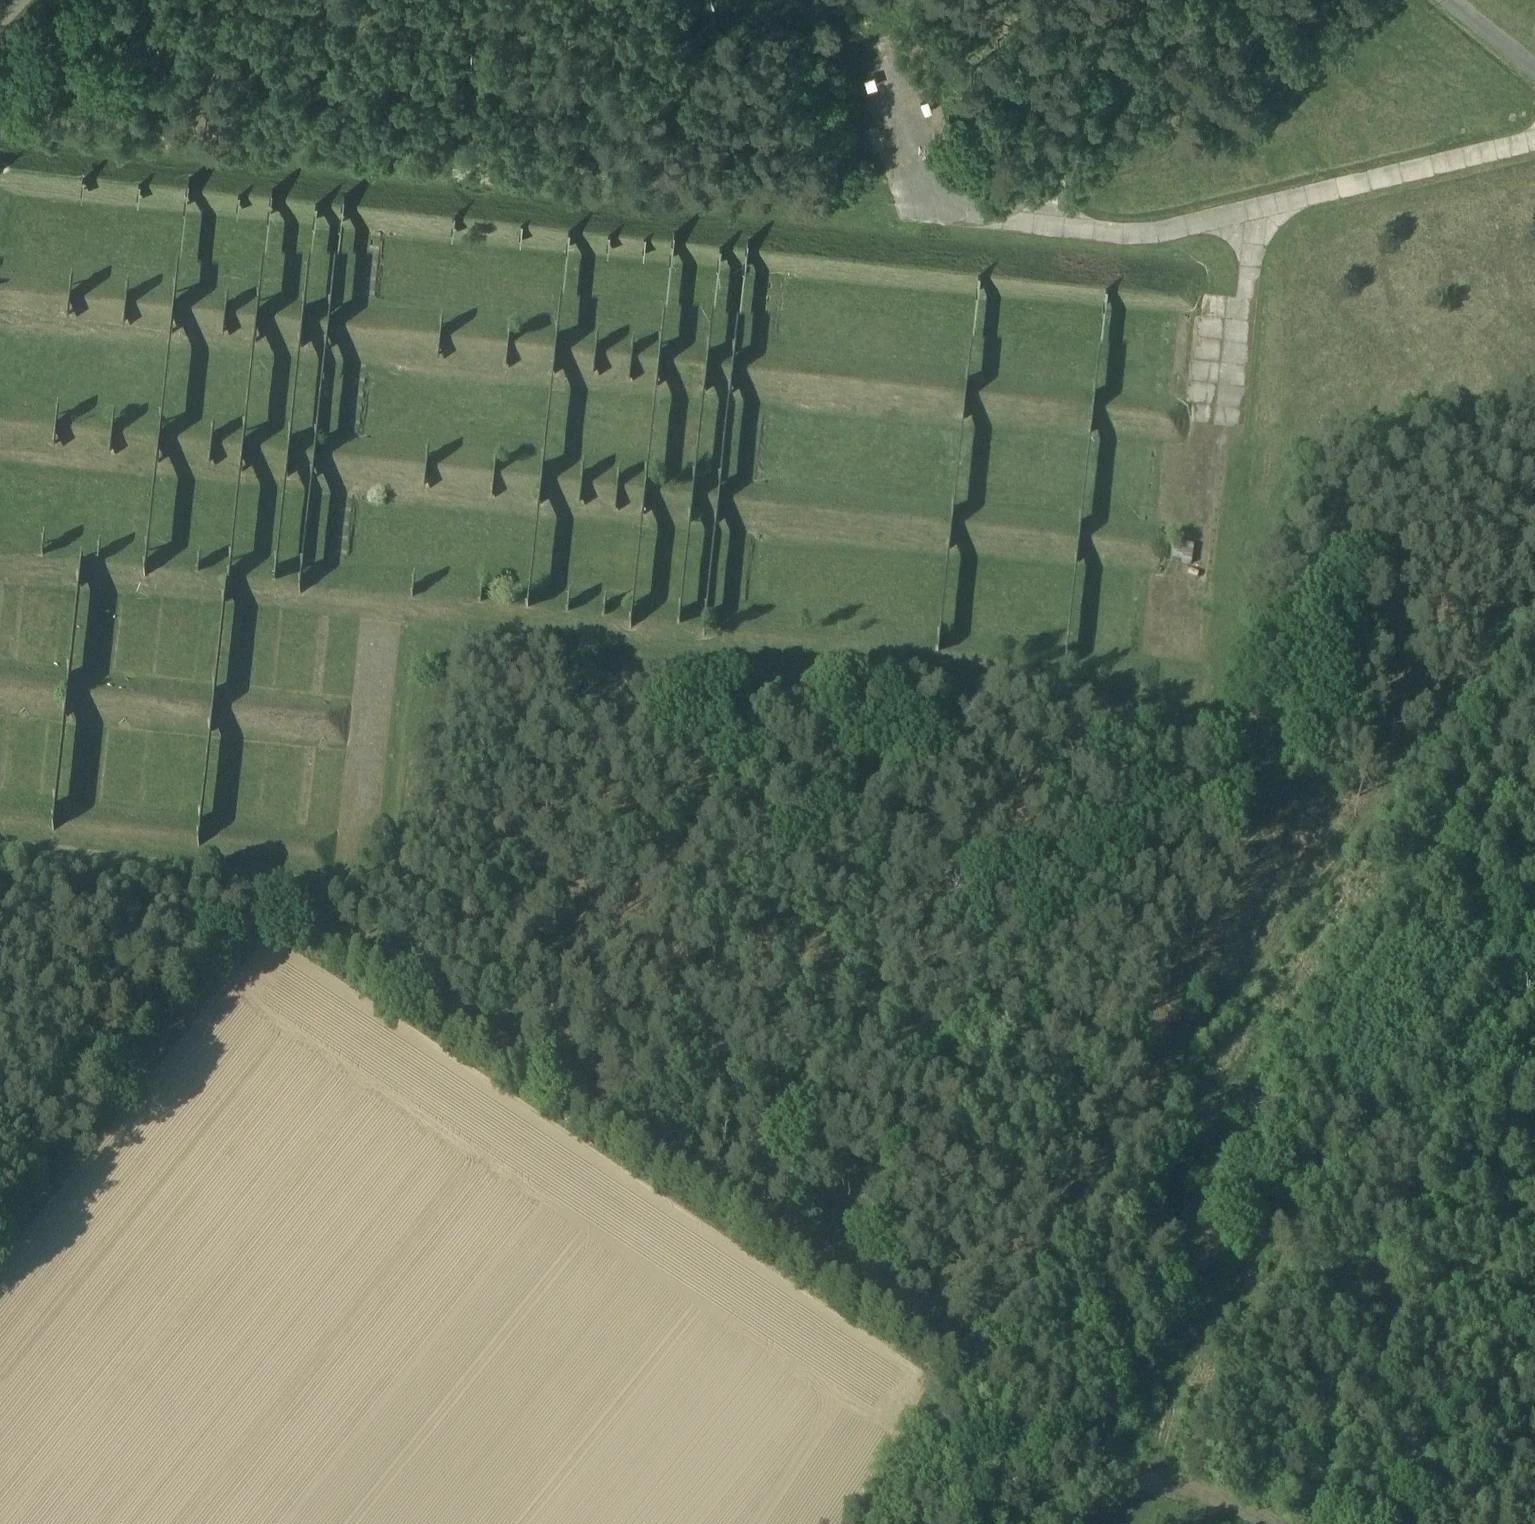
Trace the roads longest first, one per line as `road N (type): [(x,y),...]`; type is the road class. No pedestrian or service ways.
road 1 (track): [(0,1258),(260,938),(938,1375),(924,1396)]

